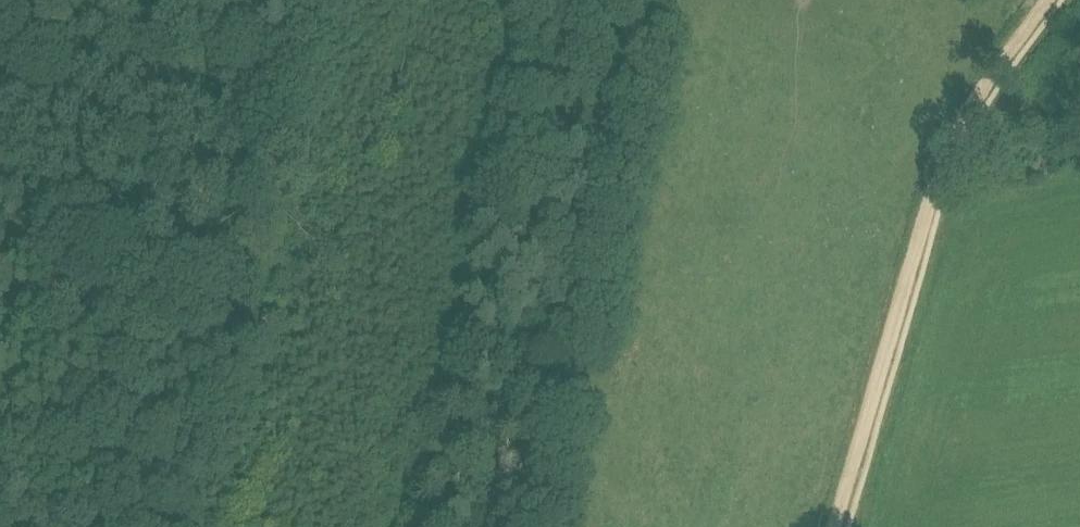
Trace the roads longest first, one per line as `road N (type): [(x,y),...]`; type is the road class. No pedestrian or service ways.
road 1 (track): [(832,526),(898,300),(957,137),(980,94),(1060,0)]

